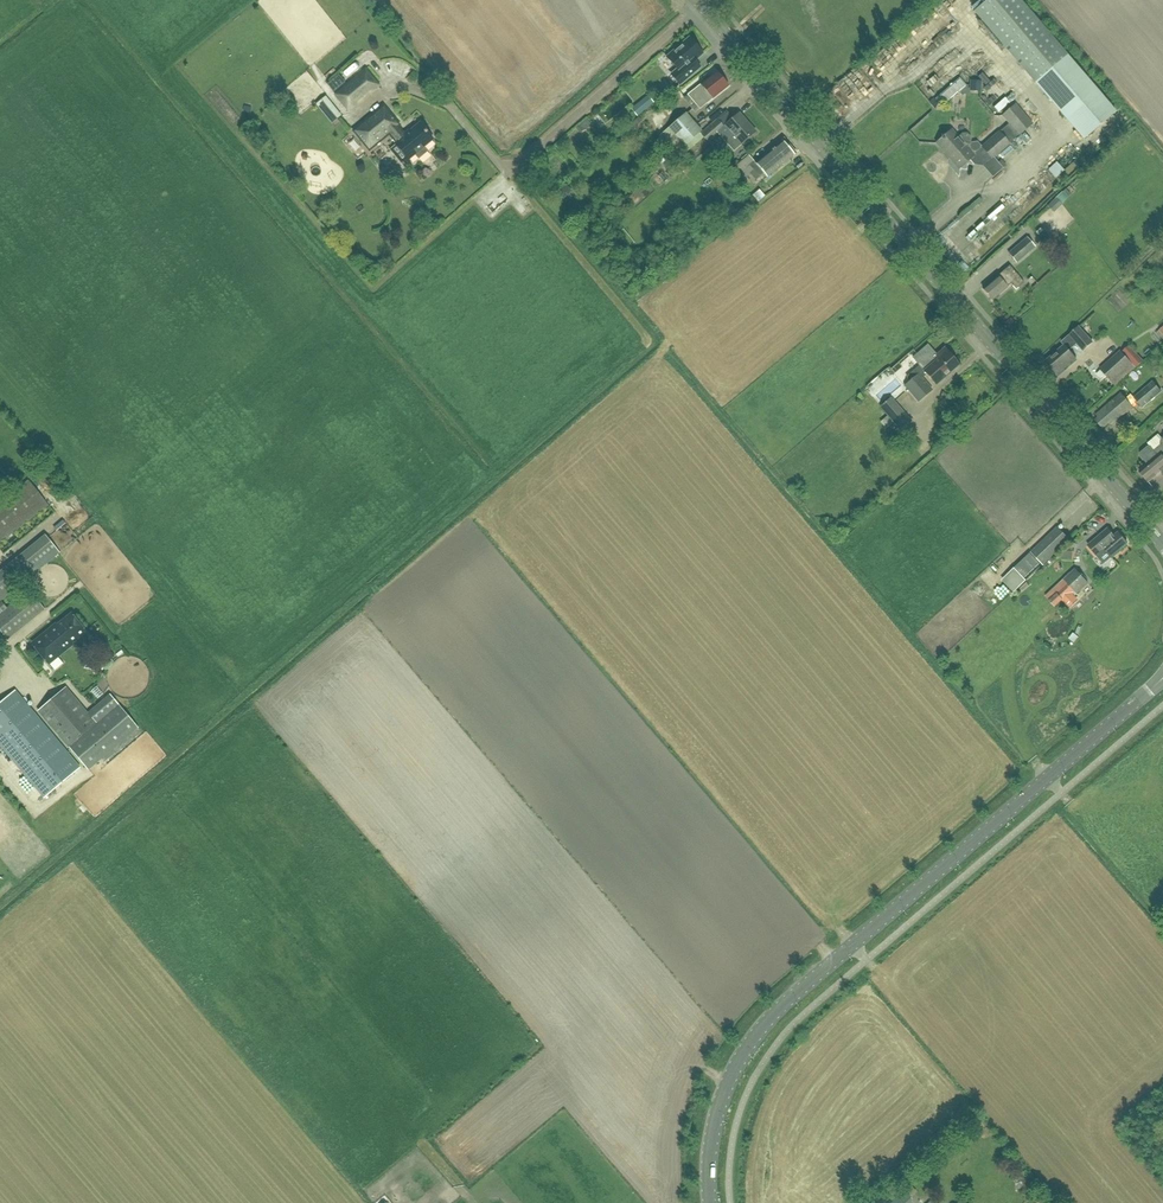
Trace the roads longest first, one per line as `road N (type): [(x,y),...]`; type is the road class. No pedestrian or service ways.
road 1 (secondary): [(1162,545),(698,0)]
road 2 (secondary): [(711,1202),(719,1110),(772,1018),(1162,682)]

